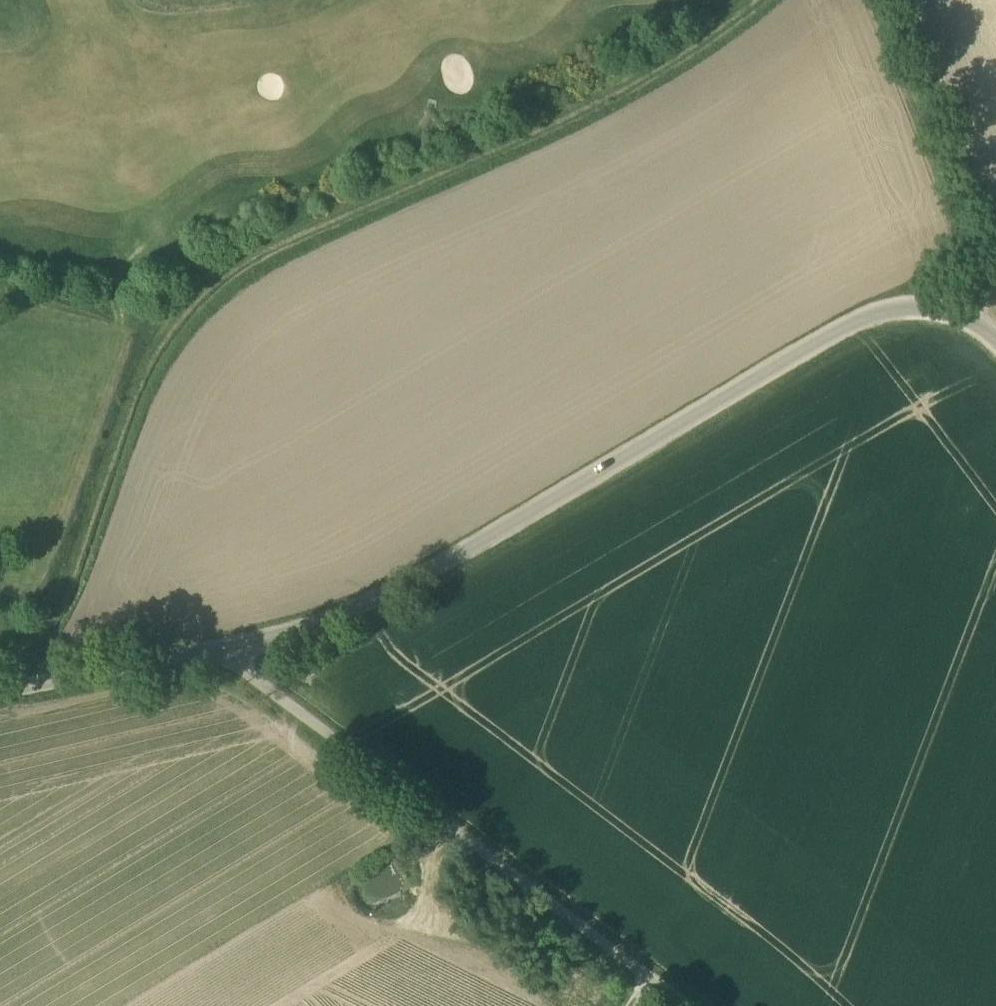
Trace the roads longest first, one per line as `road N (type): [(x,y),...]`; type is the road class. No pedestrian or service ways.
road 1 (unclassified): [(995,340),(961,312),(924,305),(856,320),(402,598),(225,657)]
road 2 (unclassified): [(678,1005),(225,657)]
road 3 (unclassified): [(225,657),(0,700)]

